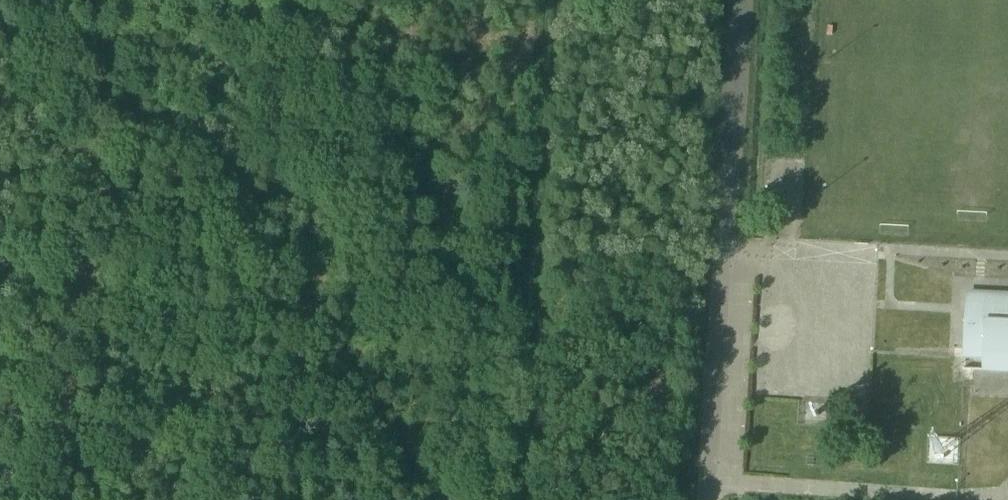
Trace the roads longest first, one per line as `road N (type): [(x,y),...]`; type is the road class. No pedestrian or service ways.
road 1 (unclassified): [(705,499),(738,0)]
road 2 (track): [(100,0),(68,499)]

